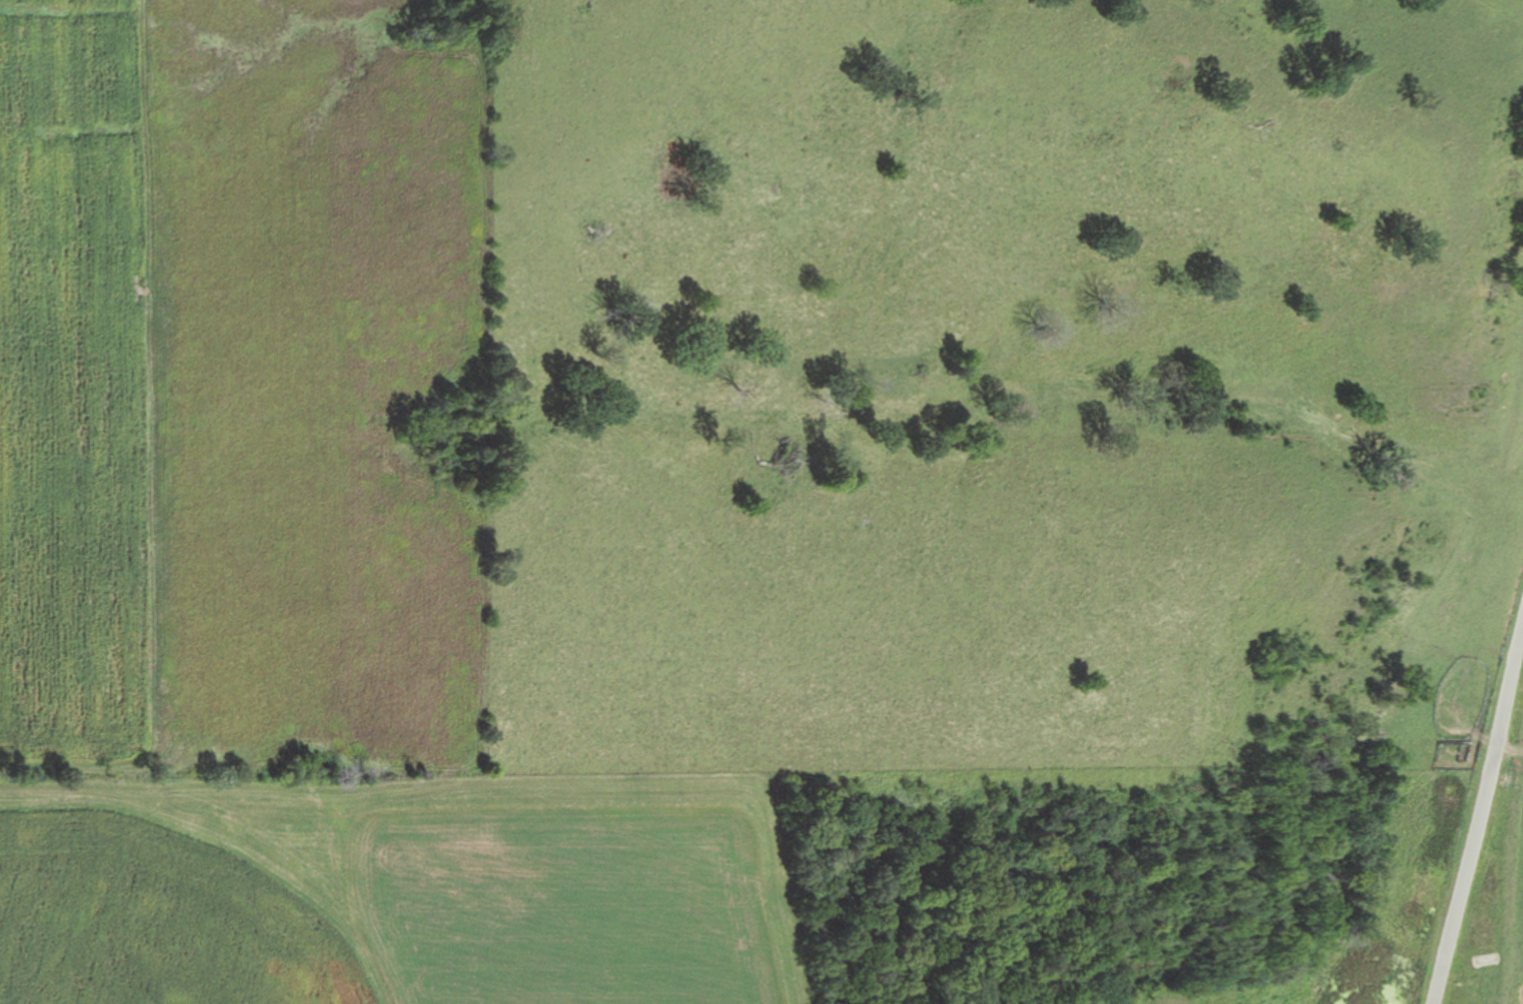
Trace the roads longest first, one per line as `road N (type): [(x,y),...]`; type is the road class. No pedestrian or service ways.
road 1 (residential): [(1522,599),(1428,1003)]

